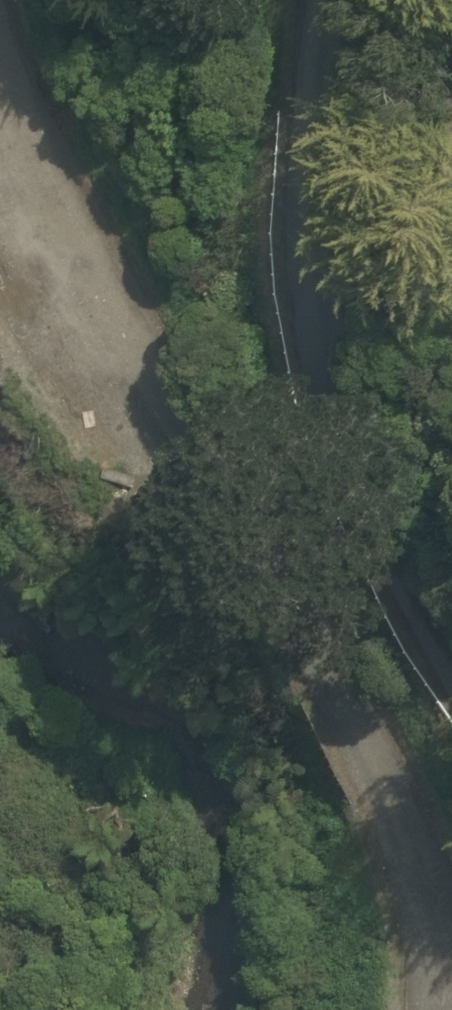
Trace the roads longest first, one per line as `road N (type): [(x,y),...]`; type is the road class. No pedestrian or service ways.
road 1 (track): [(451,952),(411,858),(262,606),(0,61)]
road 2 (residential): [(451,691),(424,649),(342,456),(298,283),(324,0)]

